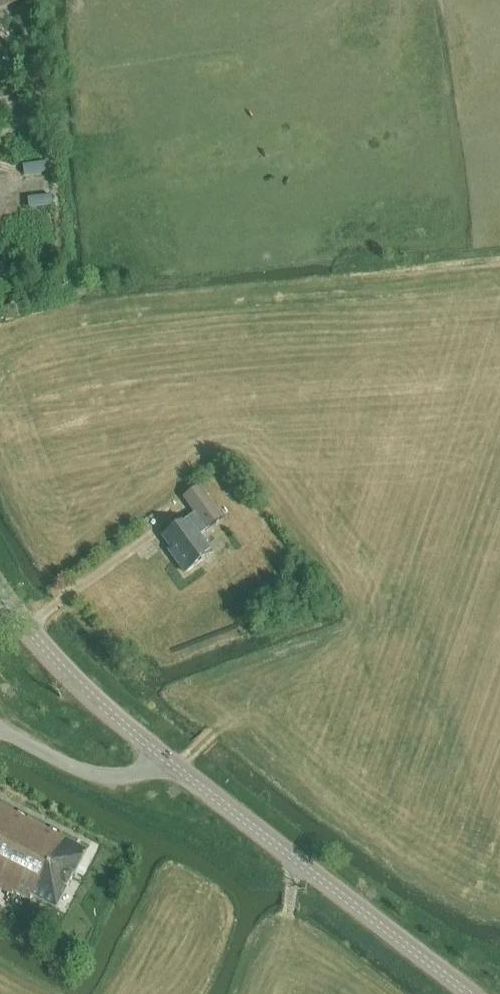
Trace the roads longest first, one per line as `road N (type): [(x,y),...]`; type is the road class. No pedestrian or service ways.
road 1 (tertiary): [(470,993),(122,722),(50,654),(0,588)]

